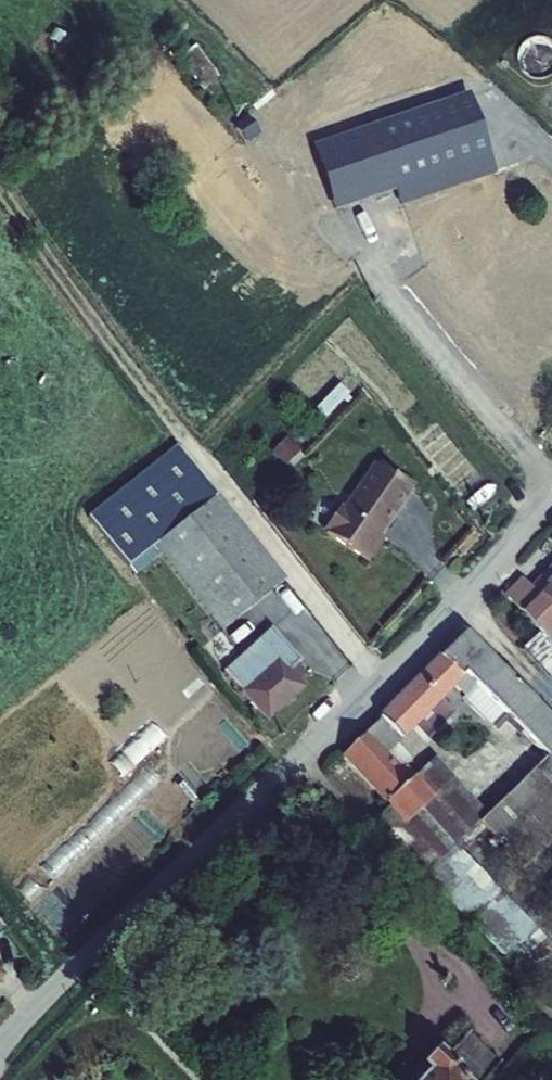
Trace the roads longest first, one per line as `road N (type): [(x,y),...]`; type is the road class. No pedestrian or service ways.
road 1 (unclassified): [(551,501),(374,690),(0,1045)]

